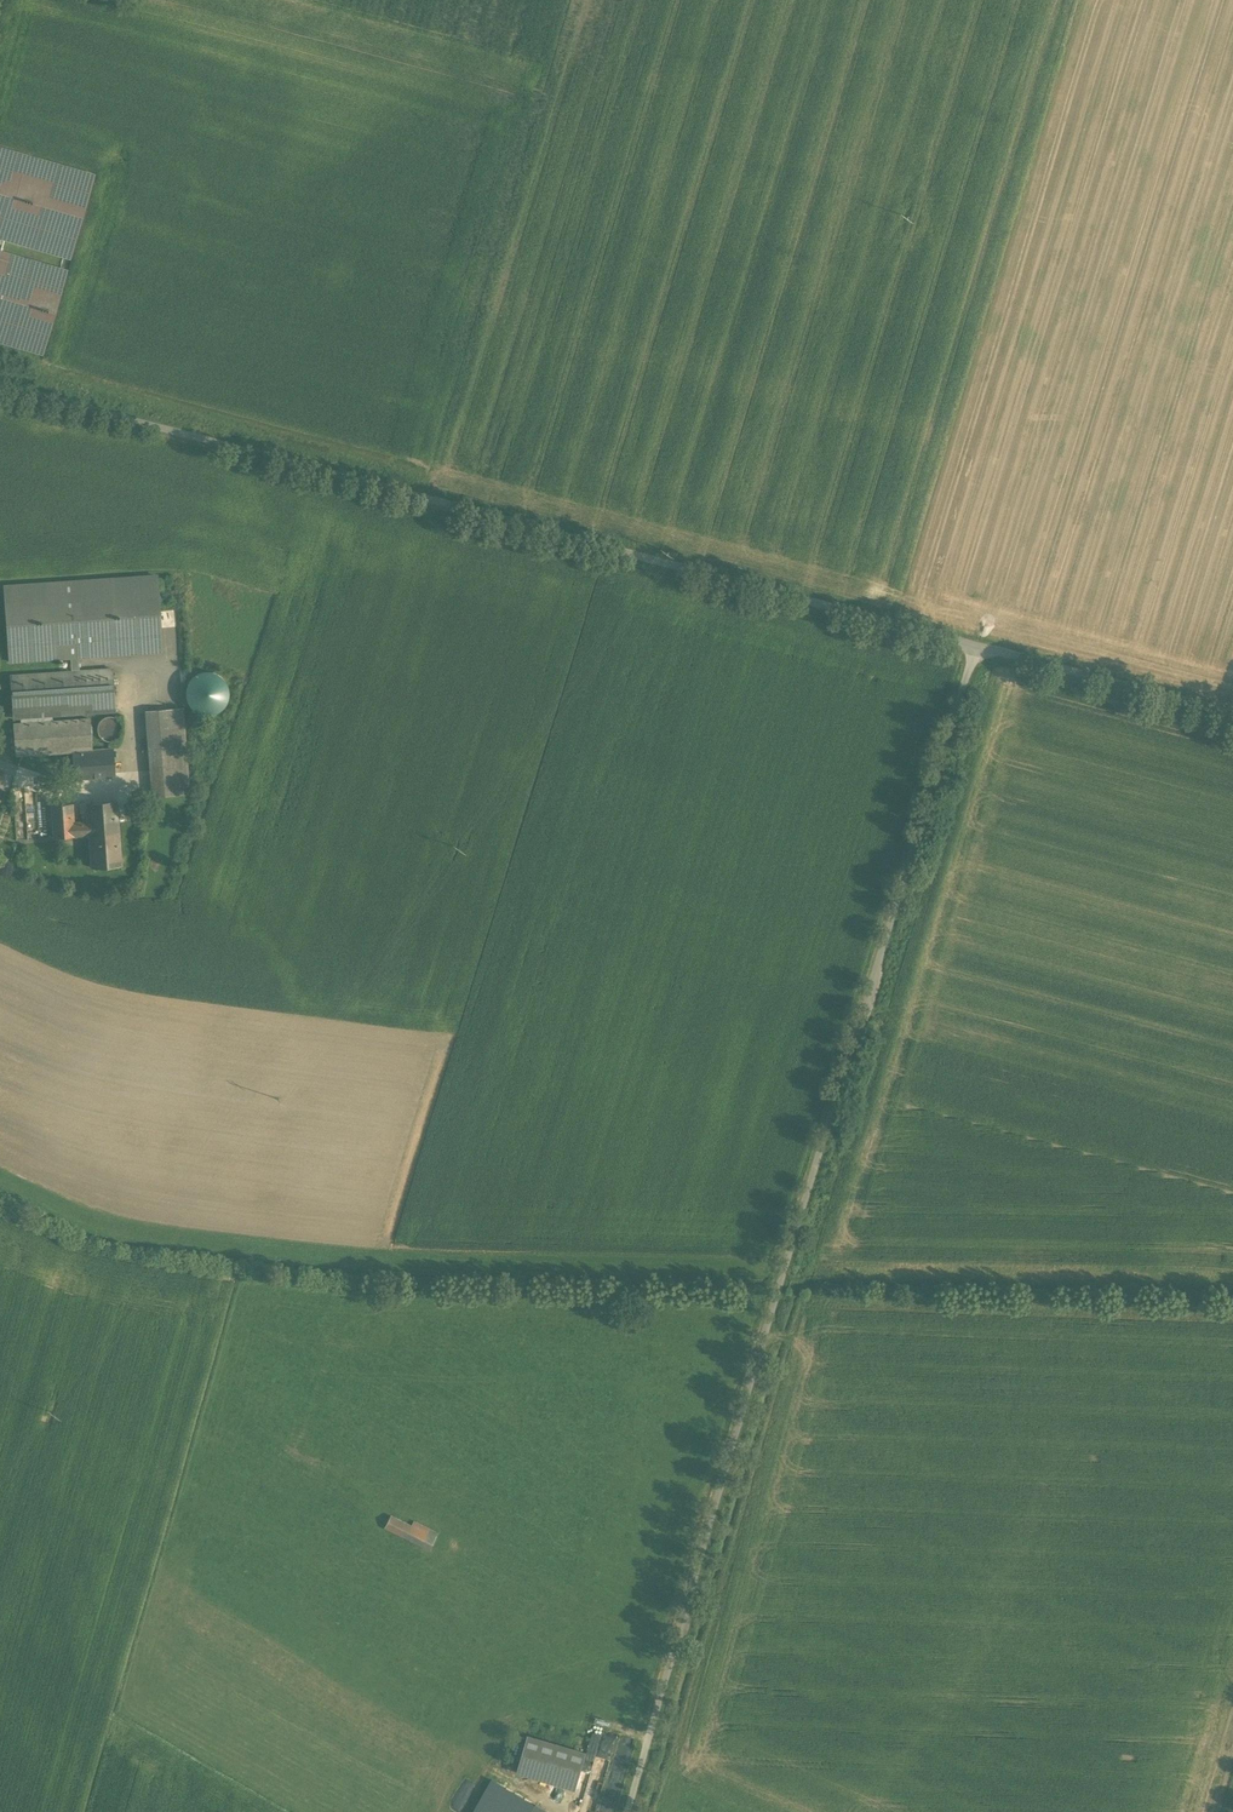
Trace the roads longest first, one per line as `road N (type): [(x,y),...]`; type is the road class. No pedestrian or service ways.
road 1 (unclassified): [(976,645),(626,1811)]
road 2 (unclassified): [(0,384),(976,645)]
road 3 (unclassified): [(976,645),(1232,713)]

